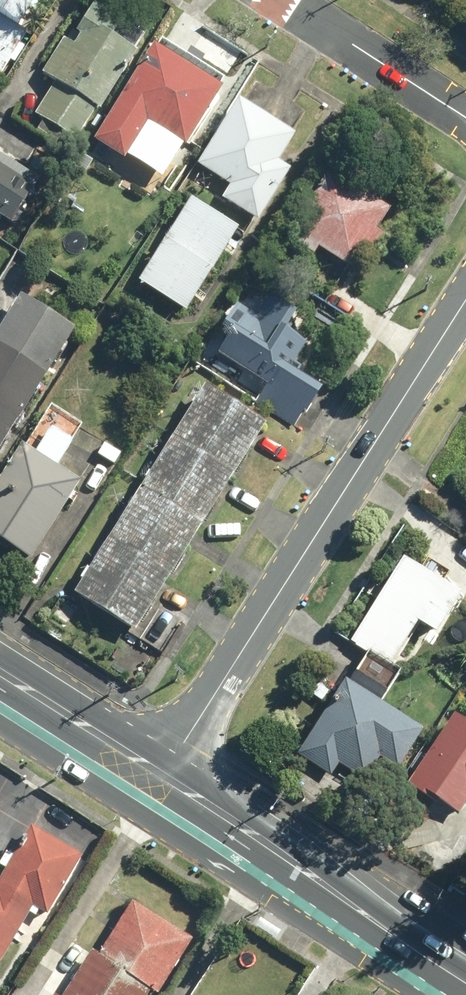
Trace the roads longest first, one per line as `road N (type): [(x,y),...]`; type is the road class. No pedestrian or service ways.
road 1 (tertiary): [(164,776),(465,303)]
road 2 (primary): [(465,982),(164,776)]
road 3 (residential): [(465,114),(287,0)]
road 4 (primary): [(164,776),(0,672)]

